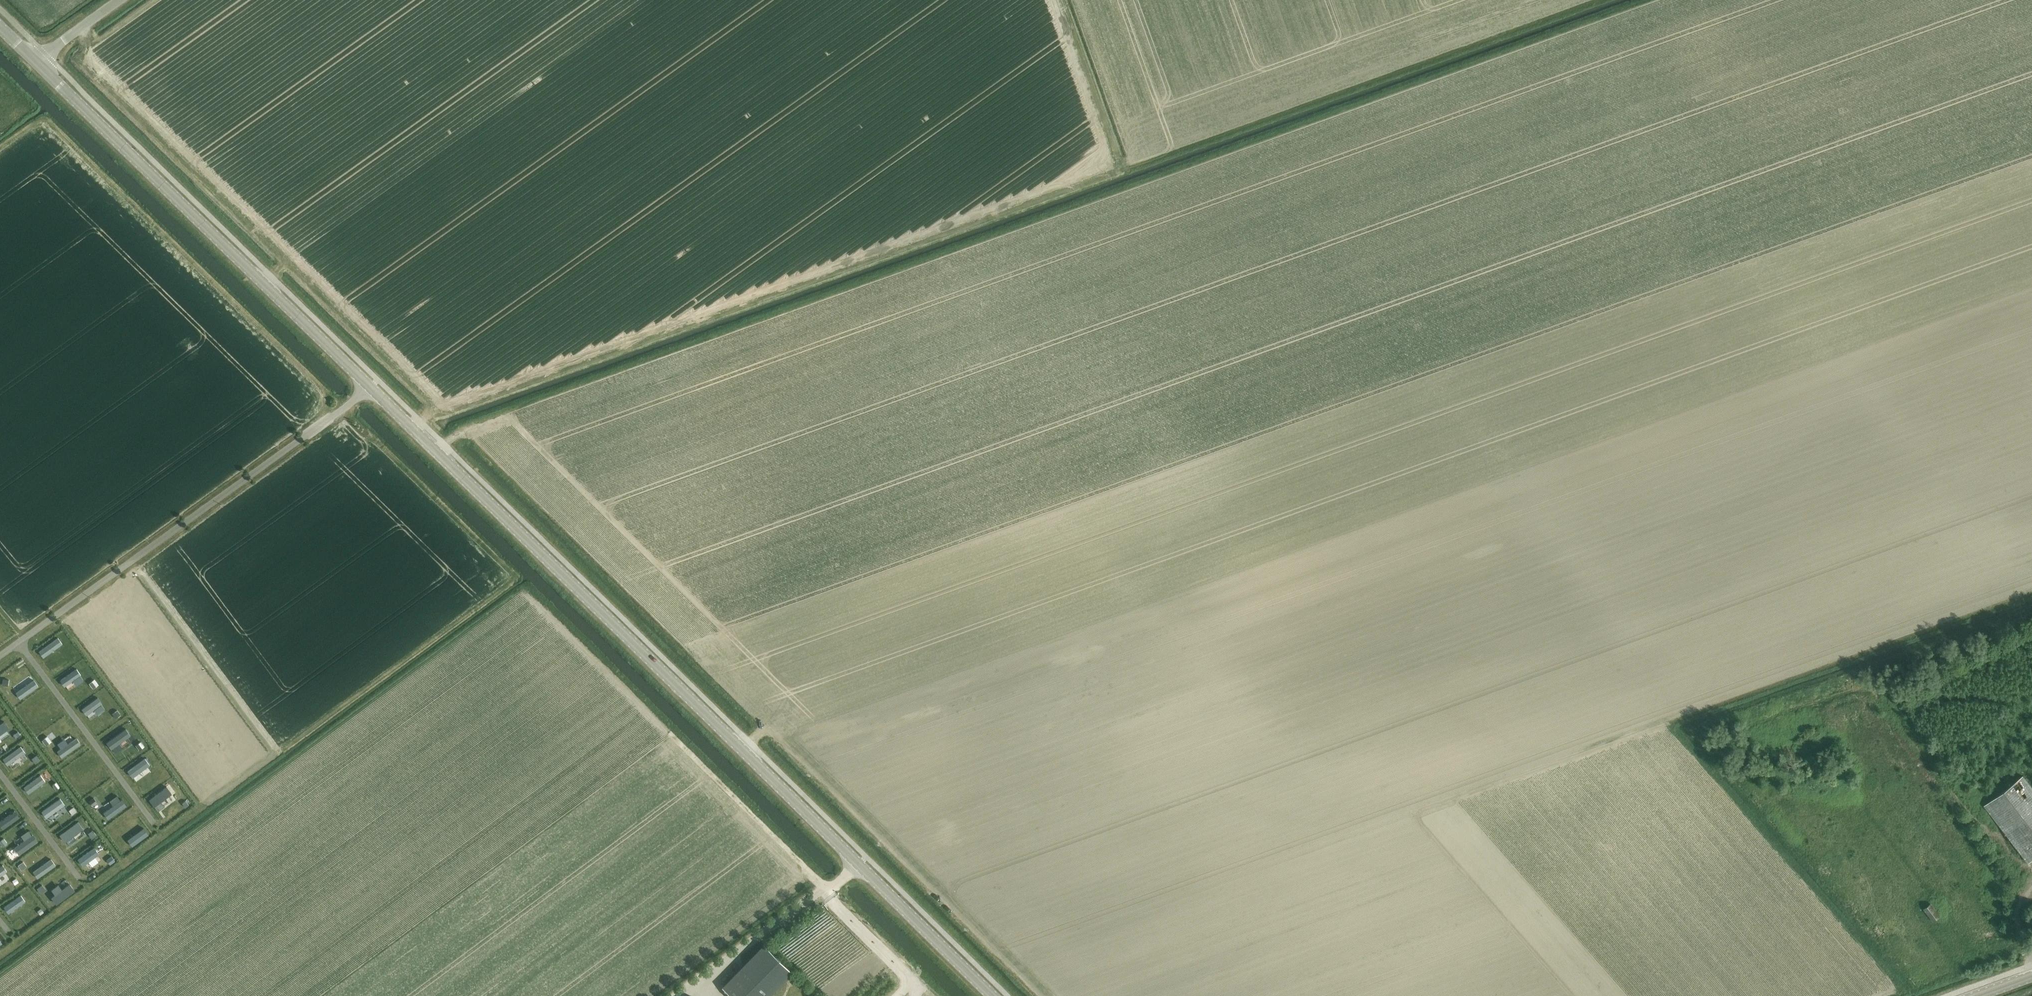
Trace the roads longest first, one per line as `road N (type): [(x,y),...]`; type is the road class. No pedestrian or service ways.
road 1 (secondary): [(35,61),(992,995)]

